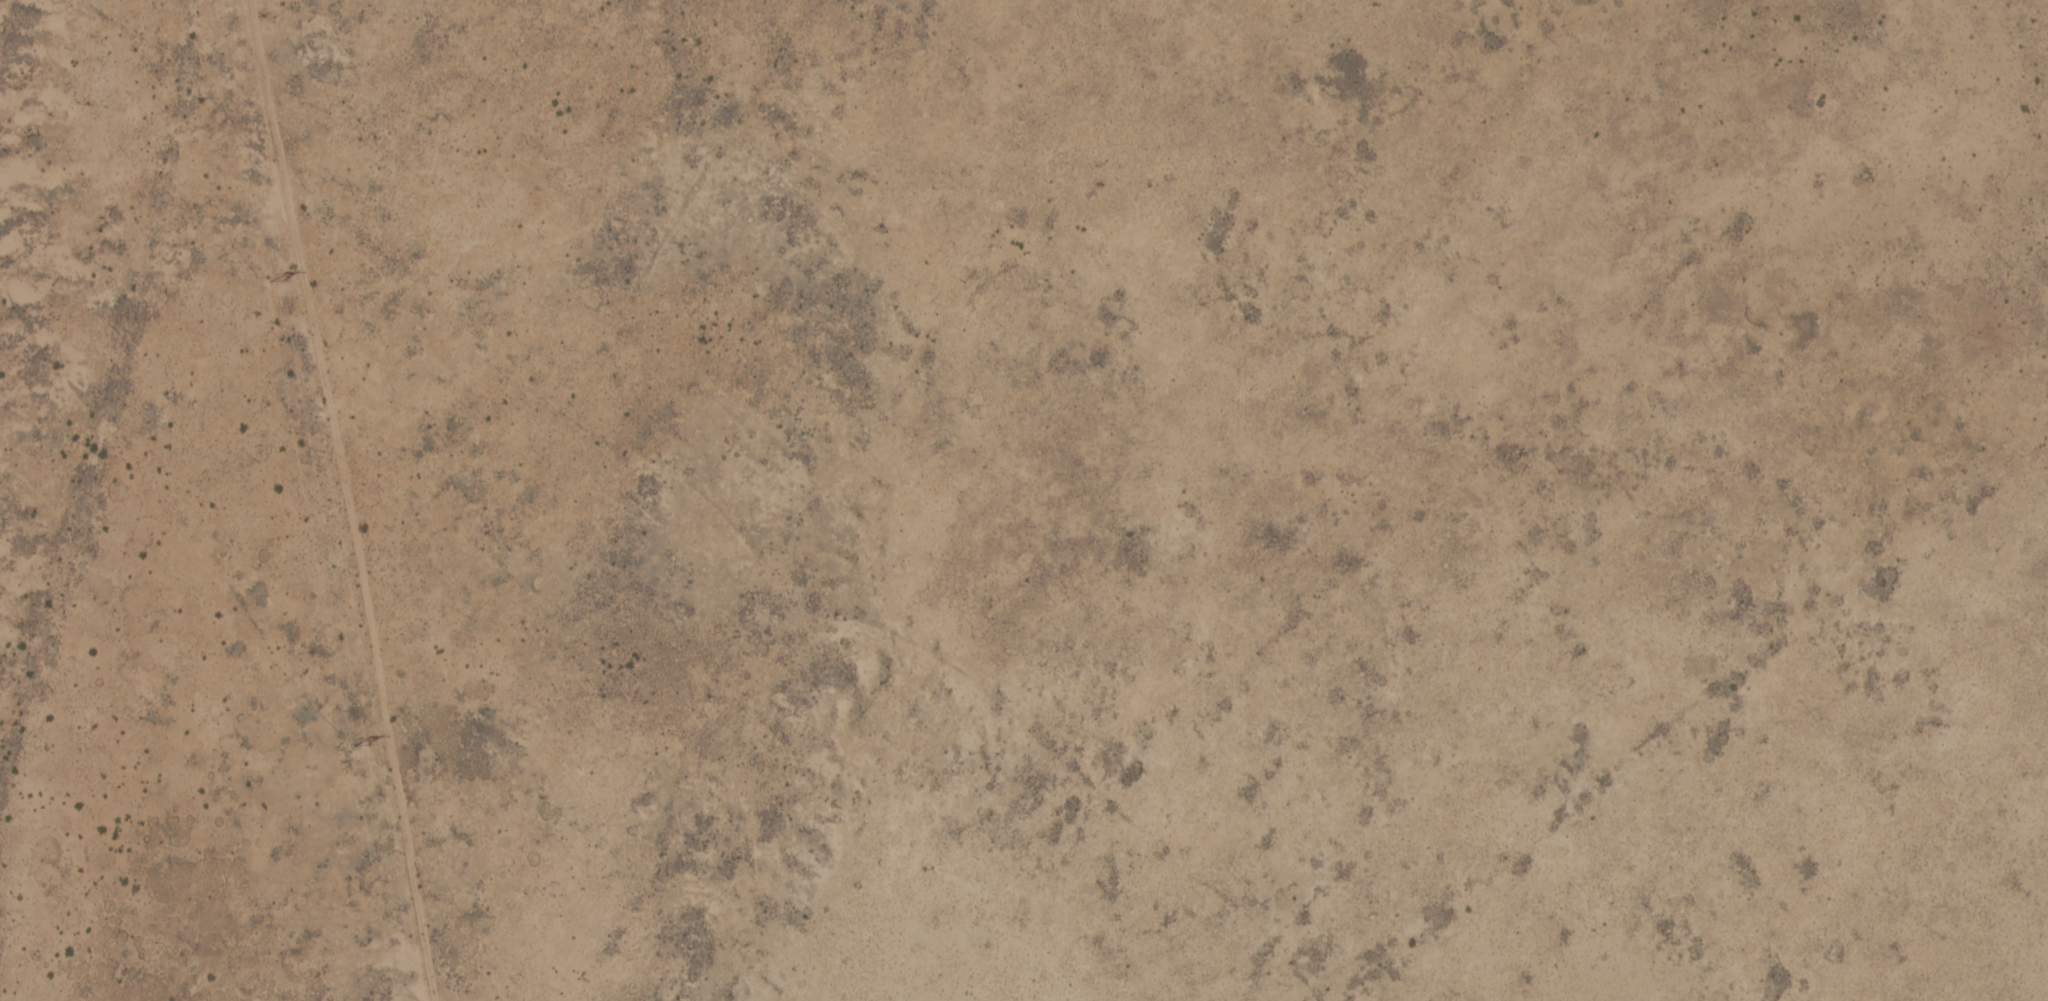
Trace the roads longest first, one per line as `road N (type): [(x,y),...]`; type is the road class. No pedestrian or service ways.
road 1 (residential): [(464,1000),(235,0)]

